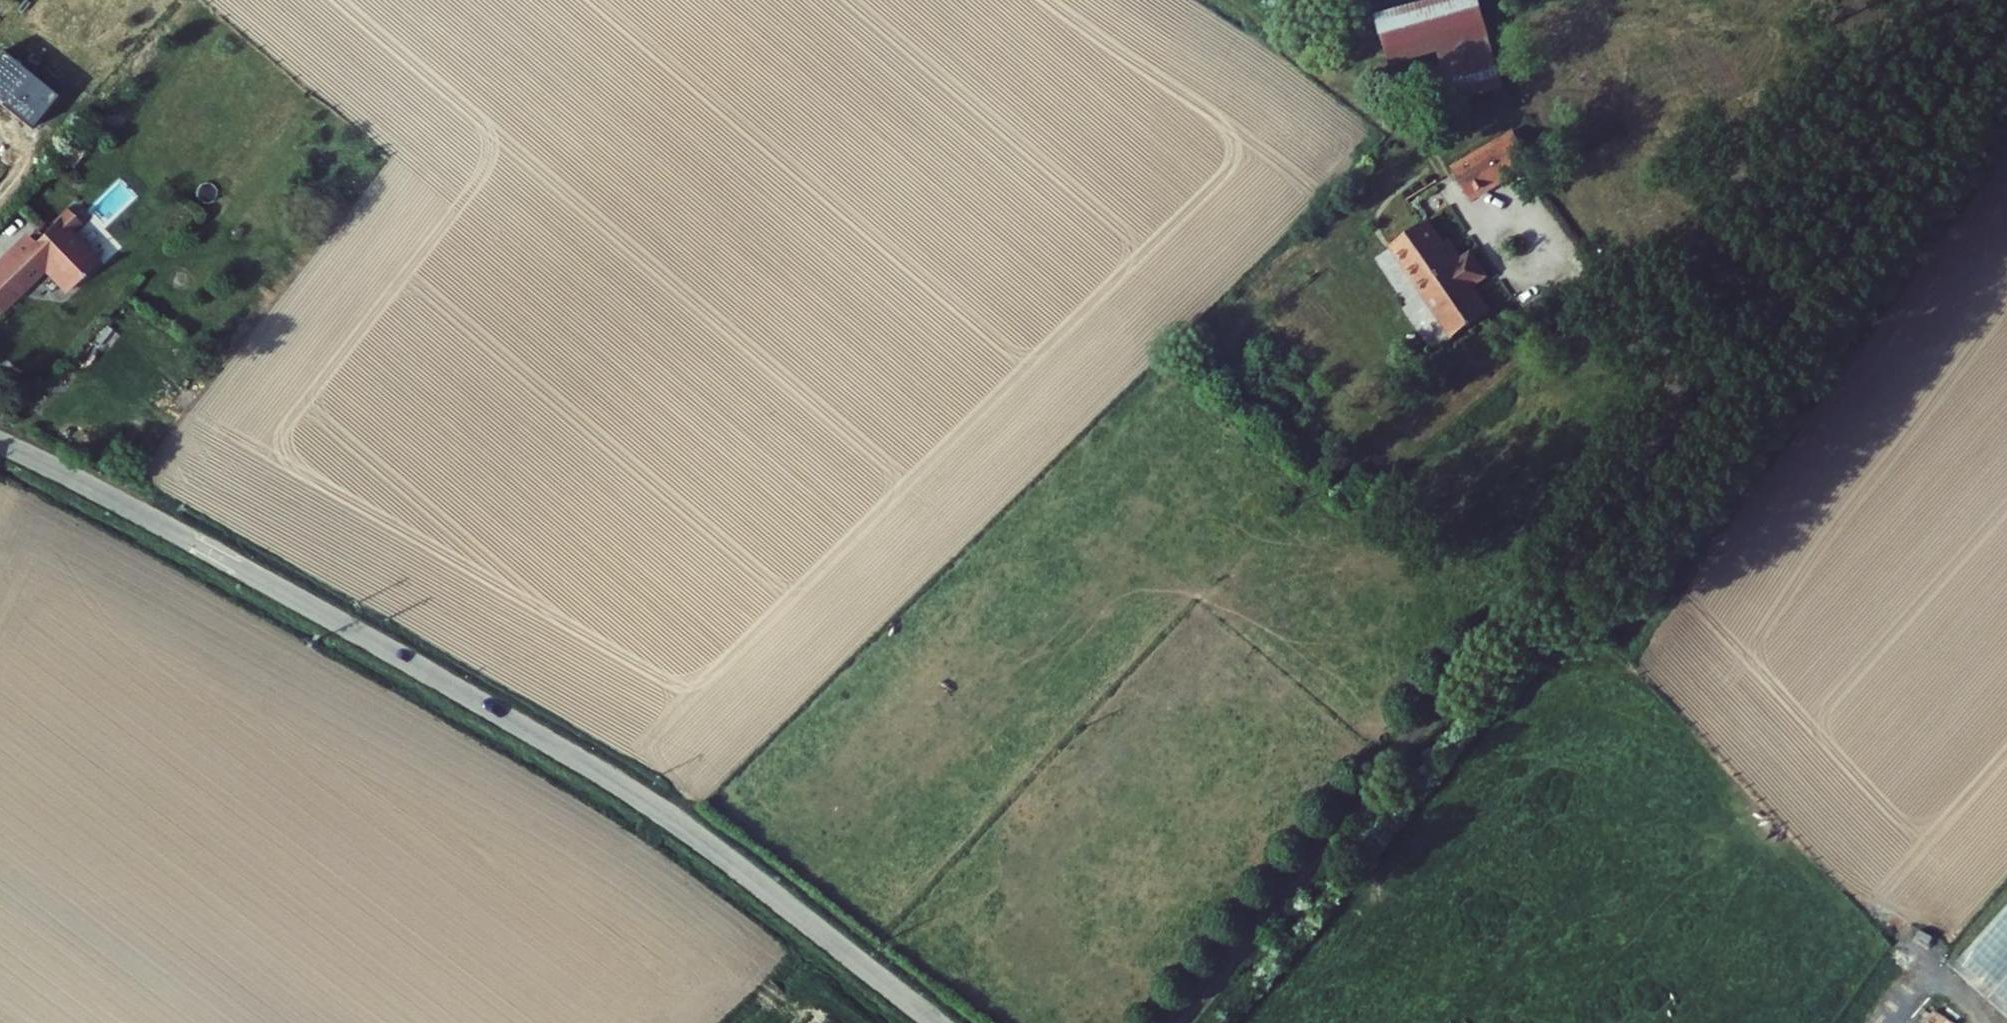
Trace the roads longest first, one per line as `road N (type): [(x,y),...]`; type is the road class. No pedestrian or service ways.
road 1 (unclassified): [(0,441),(289,593),(610,779),(936,1022)]

